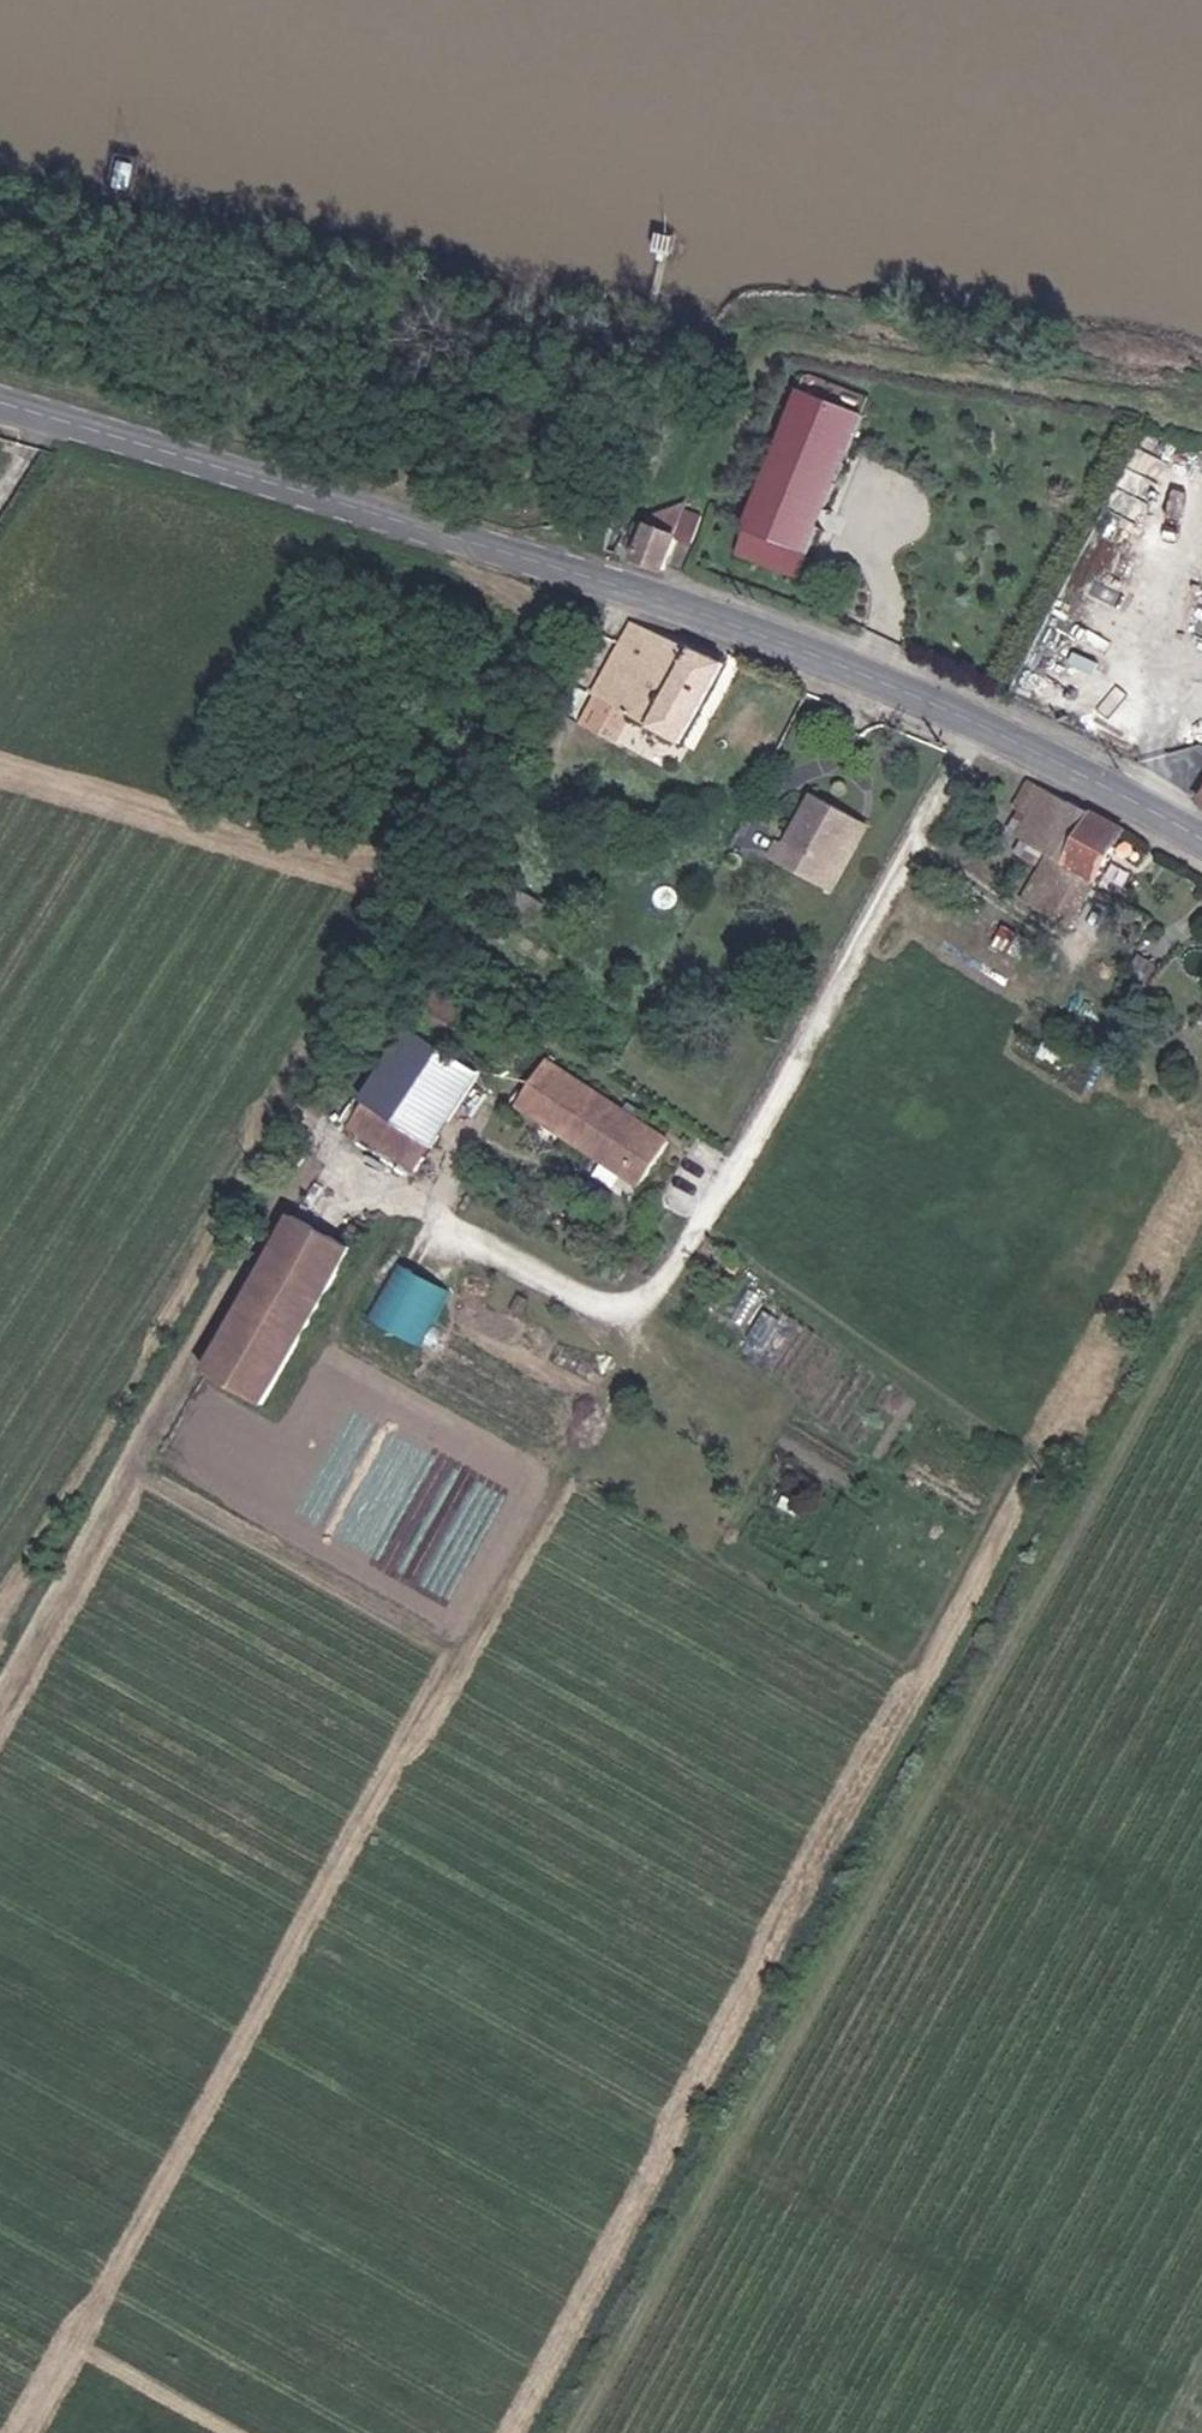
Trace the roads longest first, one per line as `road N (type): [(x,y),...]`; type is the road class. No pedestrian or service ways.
road 1 (tertiary): [(0,400),(778,642),(952,713),(1201,839)]

